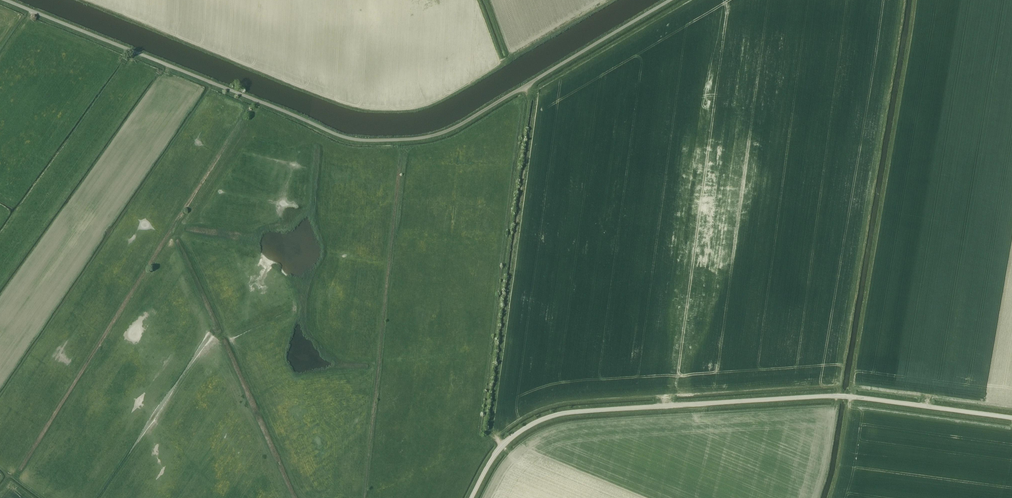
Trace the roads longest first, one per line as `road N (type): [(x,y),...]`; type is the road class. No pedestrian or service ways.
road 1 (unclassified): [(669,0),(448,131),(368,140),(338,135),(5,0)]
road 2 (unclassified): [(1011,418),(838,396),(564,413),(506,443),(472,497)]
road 3 (track): [(503,446),(484,423),(524,86)]

